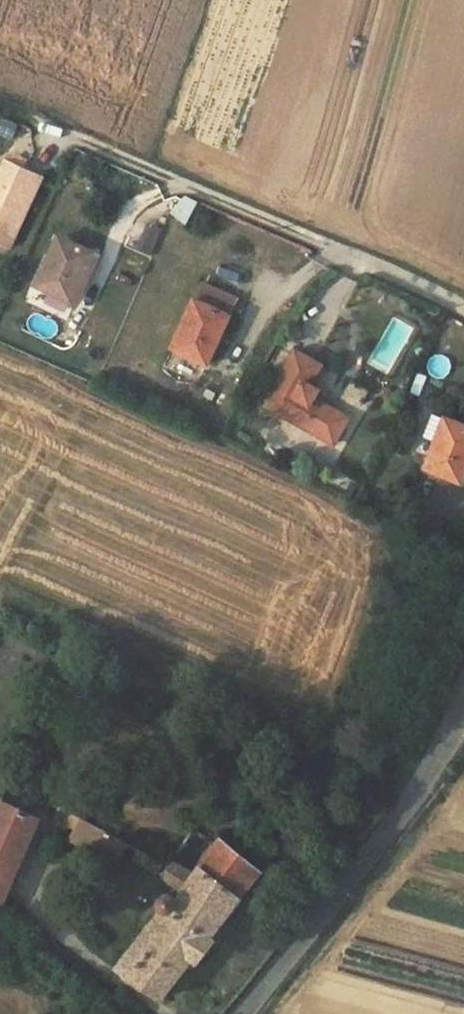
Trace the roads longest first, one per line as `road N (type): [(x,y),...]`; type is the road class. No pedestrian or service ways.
road 1 (residential): [(463,310),(51,129)]
road 2 (unclassified): [(242,1013),(410,801),(463,696)]

